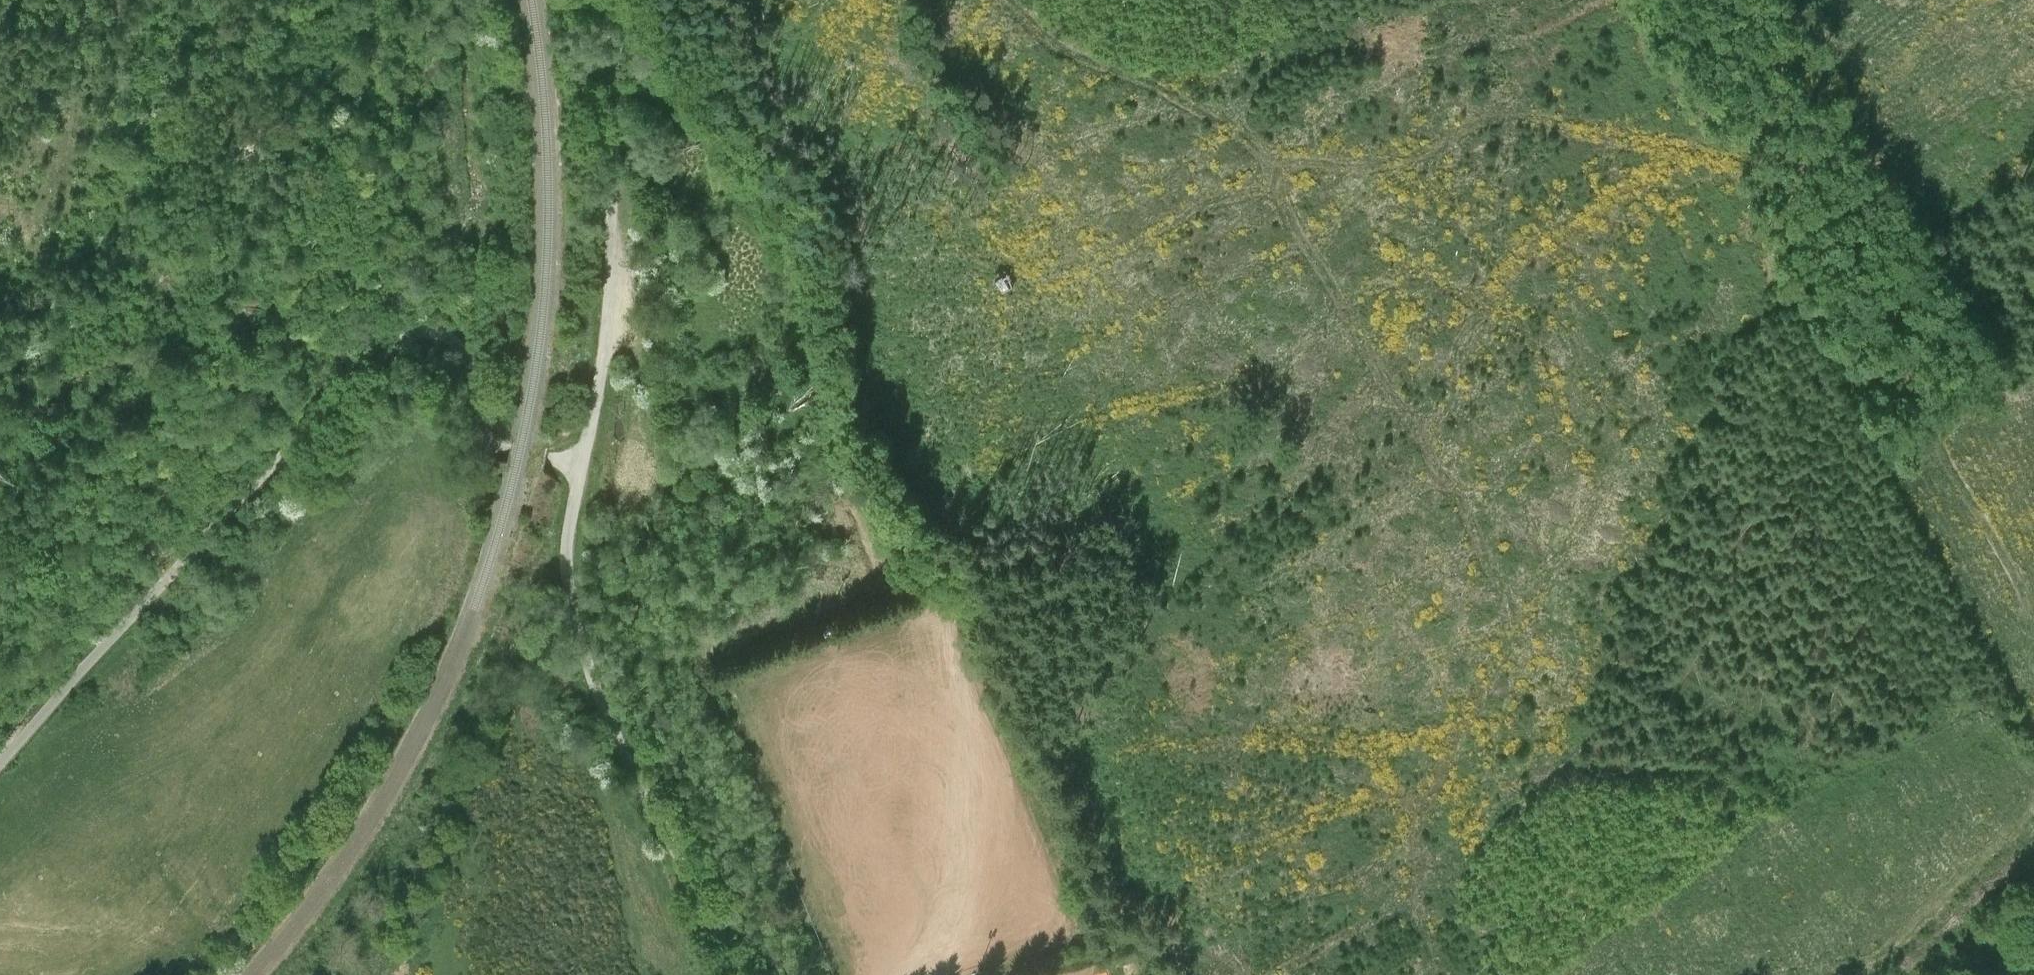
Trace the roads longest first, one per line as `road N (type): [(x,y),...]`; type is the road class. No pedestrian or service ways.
road 1 (track): [(0,767),(229,513),(359,381),(414,337),(454,342),(471,371),(484,437),(497,448),(581,464)]
road 2 (track): [(2031,619),(1786,147),(1700,0)]

